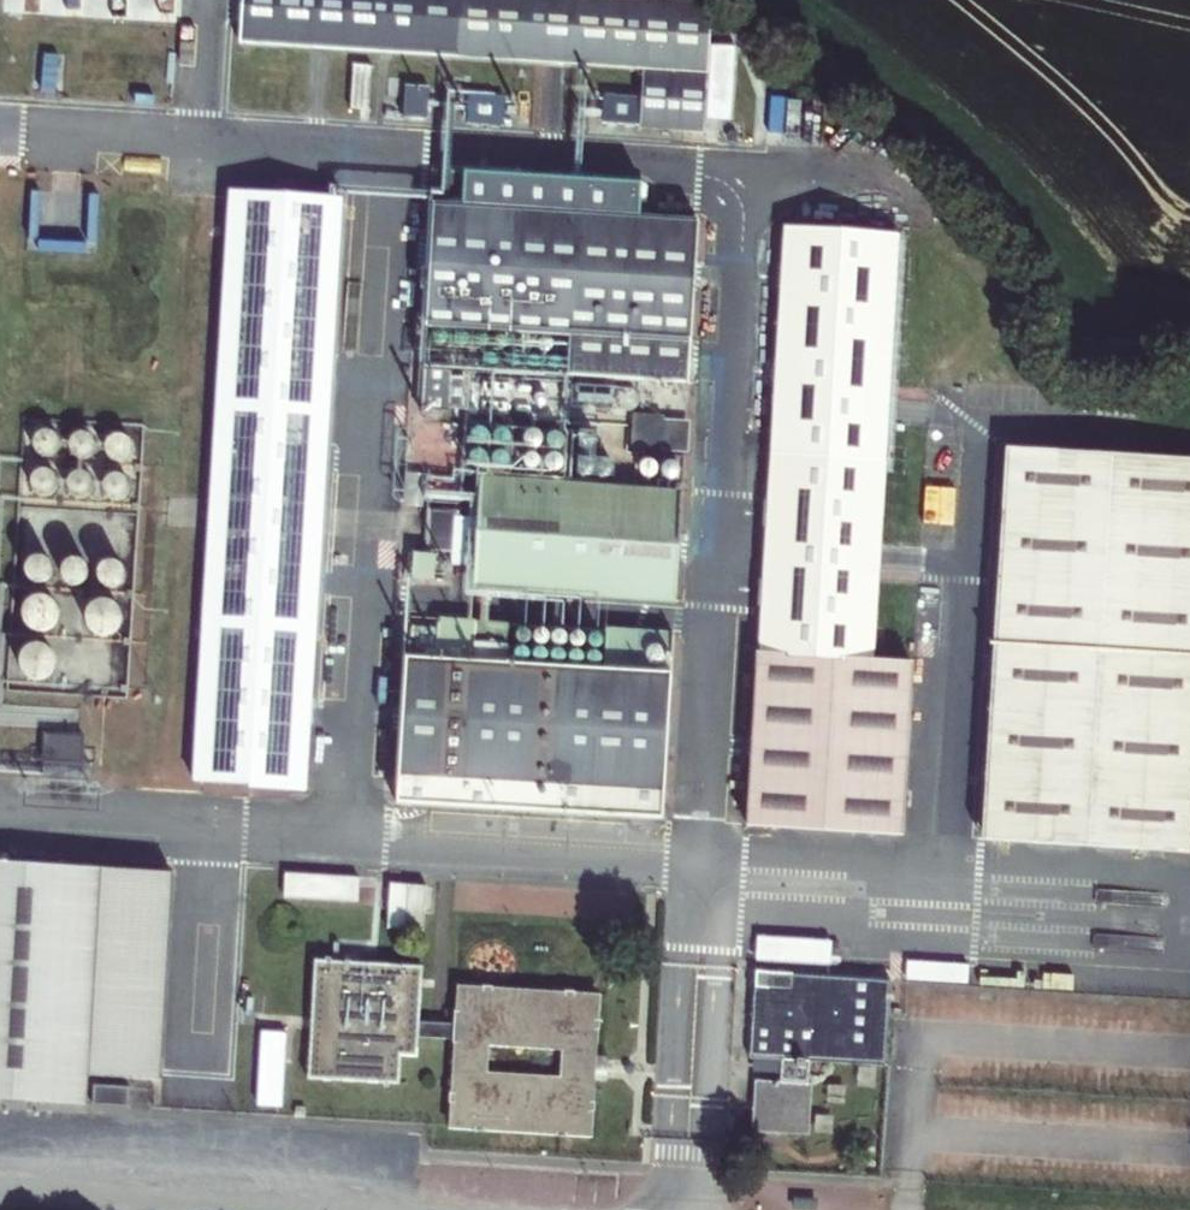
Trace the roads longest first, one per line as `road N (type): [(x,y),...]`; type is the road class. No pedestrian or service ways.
road 1 (residential): [(343,1209),(0,1189)]

